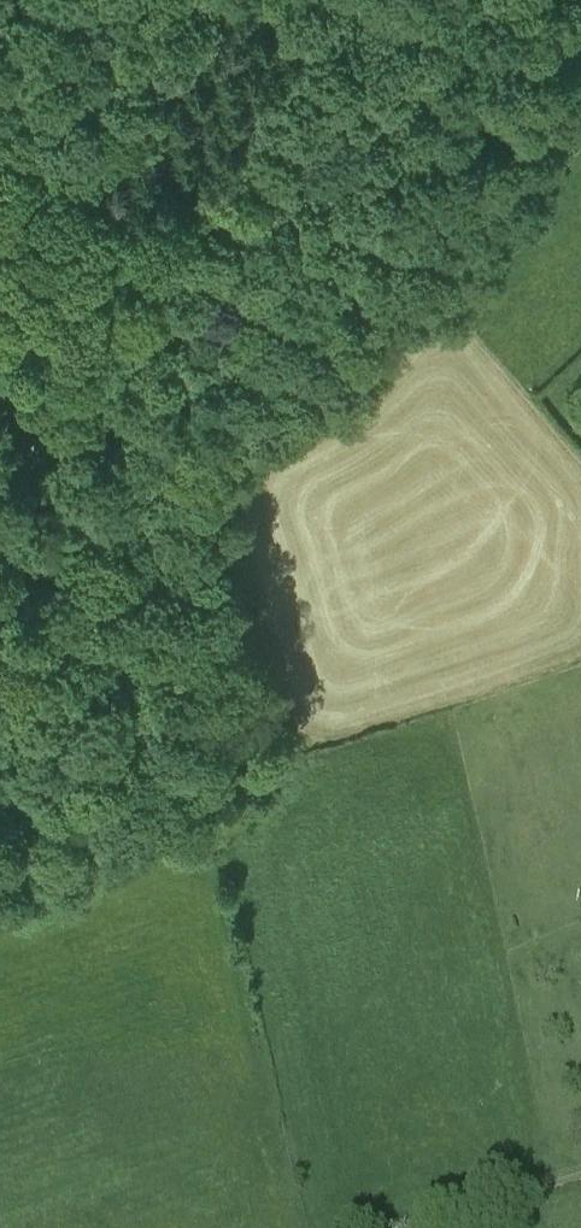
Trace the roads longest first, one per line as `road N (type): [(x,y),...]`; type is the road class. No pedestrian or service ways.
road 1 (unclassified): [(0,517),(332,0)]
road 2 (track): [(580,1178),(409,1227)]

